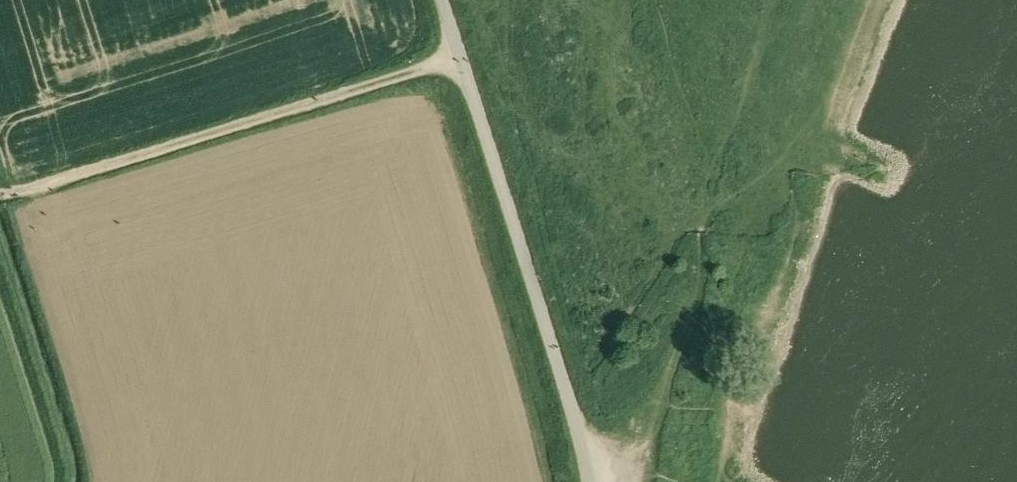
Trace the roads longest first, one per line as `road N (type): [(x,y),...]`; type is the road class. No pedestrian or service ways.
road 1 (track): [(586,451),(623,460),(700,264),(768,0)]
road 2 (unclassified): [(588,481),(586,451),(443,0)]
road 3 (track): [(461,56),(0,196)]

